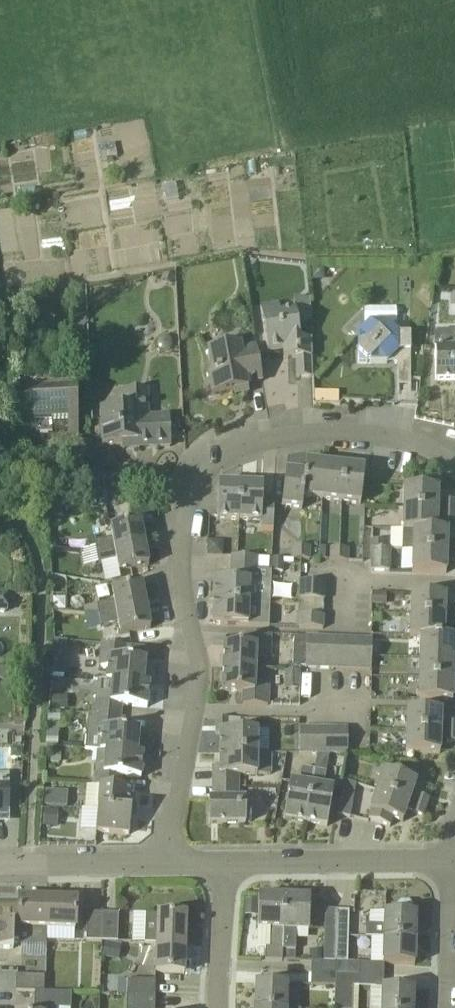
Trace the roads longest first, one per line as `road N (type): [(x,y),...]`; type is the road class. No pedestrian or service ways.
road 1 (residential): [(166,861),(201,667),(186,598),(185,527),(195,487)]
road 2 (residential): [(195,487),(218,458),(280,439),(375,434),(454,460)]
road 3 (residential): [(453,860),(226,860)]
road 4 (residential): [(217,1007),(226,860)]
road 5 (residential): [(448,1007),(453,860)]
road 6 (residential): [(166,861),(26,860)]

